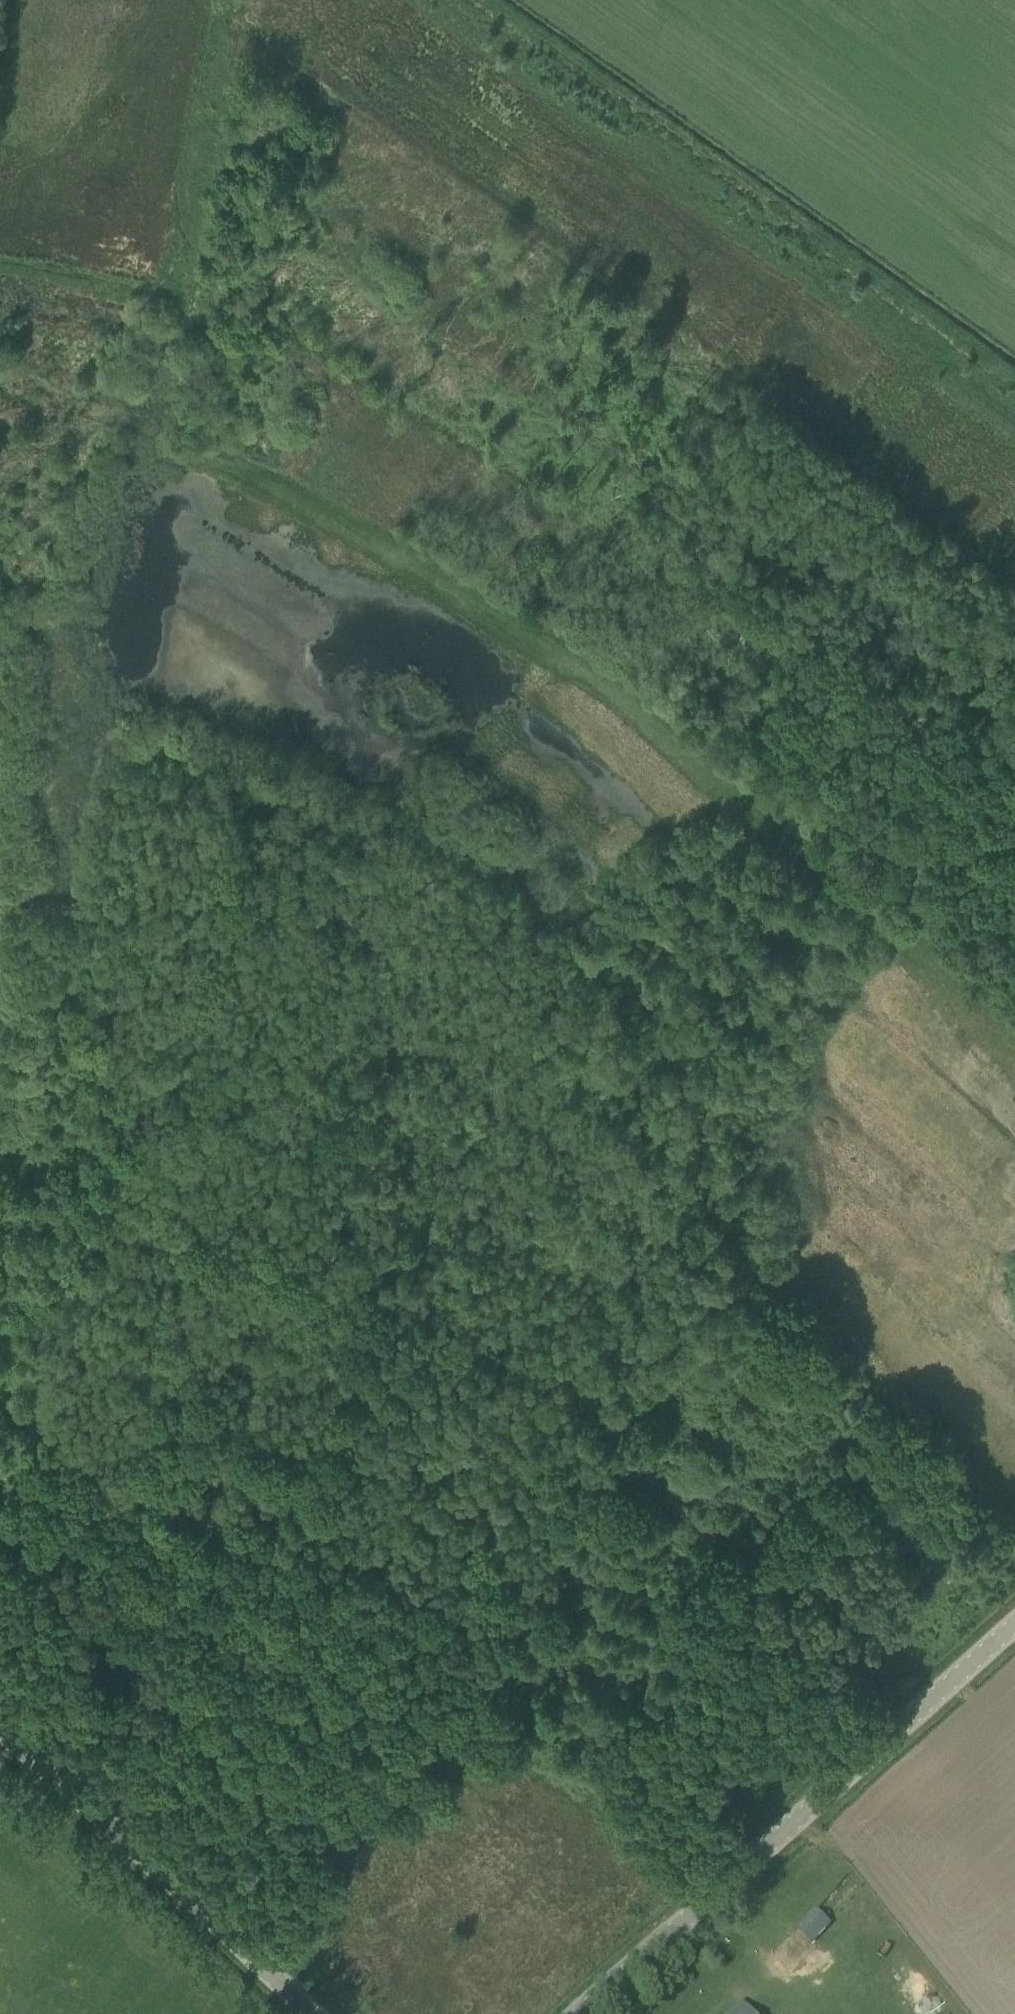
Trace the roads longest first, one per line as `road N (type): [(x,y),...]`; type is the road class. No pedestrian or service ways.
road 1 (unclassified): [(583,2013),(1014,1625)]
road 2 (unclassified): [(304,2013),(0,1726)]

